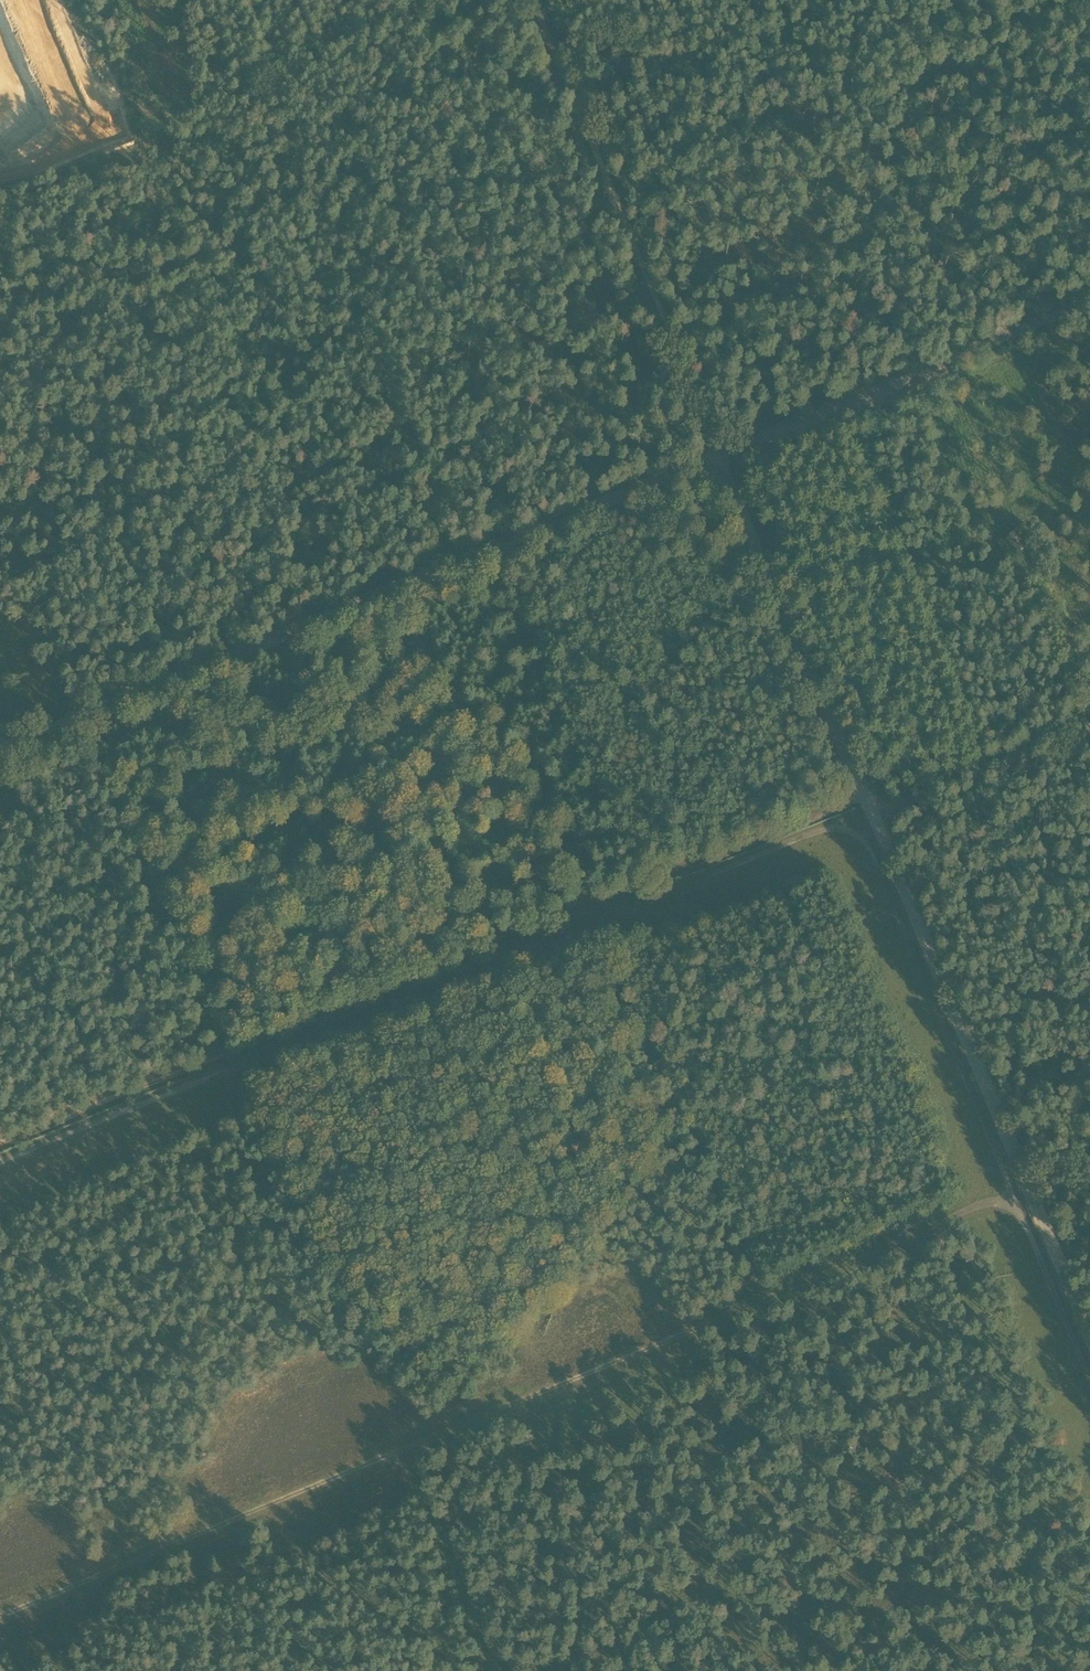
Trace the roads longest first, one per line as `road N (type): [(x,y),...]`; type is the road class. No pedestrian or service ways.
road 1 (track): [(0,1158),(838,829),(872,854),(1089,1374)]
road 2 (unclassified): [(0,758),(1089,303)]
road 3 (track): [(0,1617),(1020,1204)]
road 4 (track): [(864,800),(0,1145)]
road 5 (track): [(529,0),(864,800)]
road 6 (track): [(864,800),(1031,1189)]
road 7 (track): [(872,813),(1089,731)]
road 8 (track): [(448,0),(286,65)]
road 9 (track): [(1031,1189),(1089,1332)]
road 10 (track): [(645,487),(673,517),(727,545),(756,548)]

